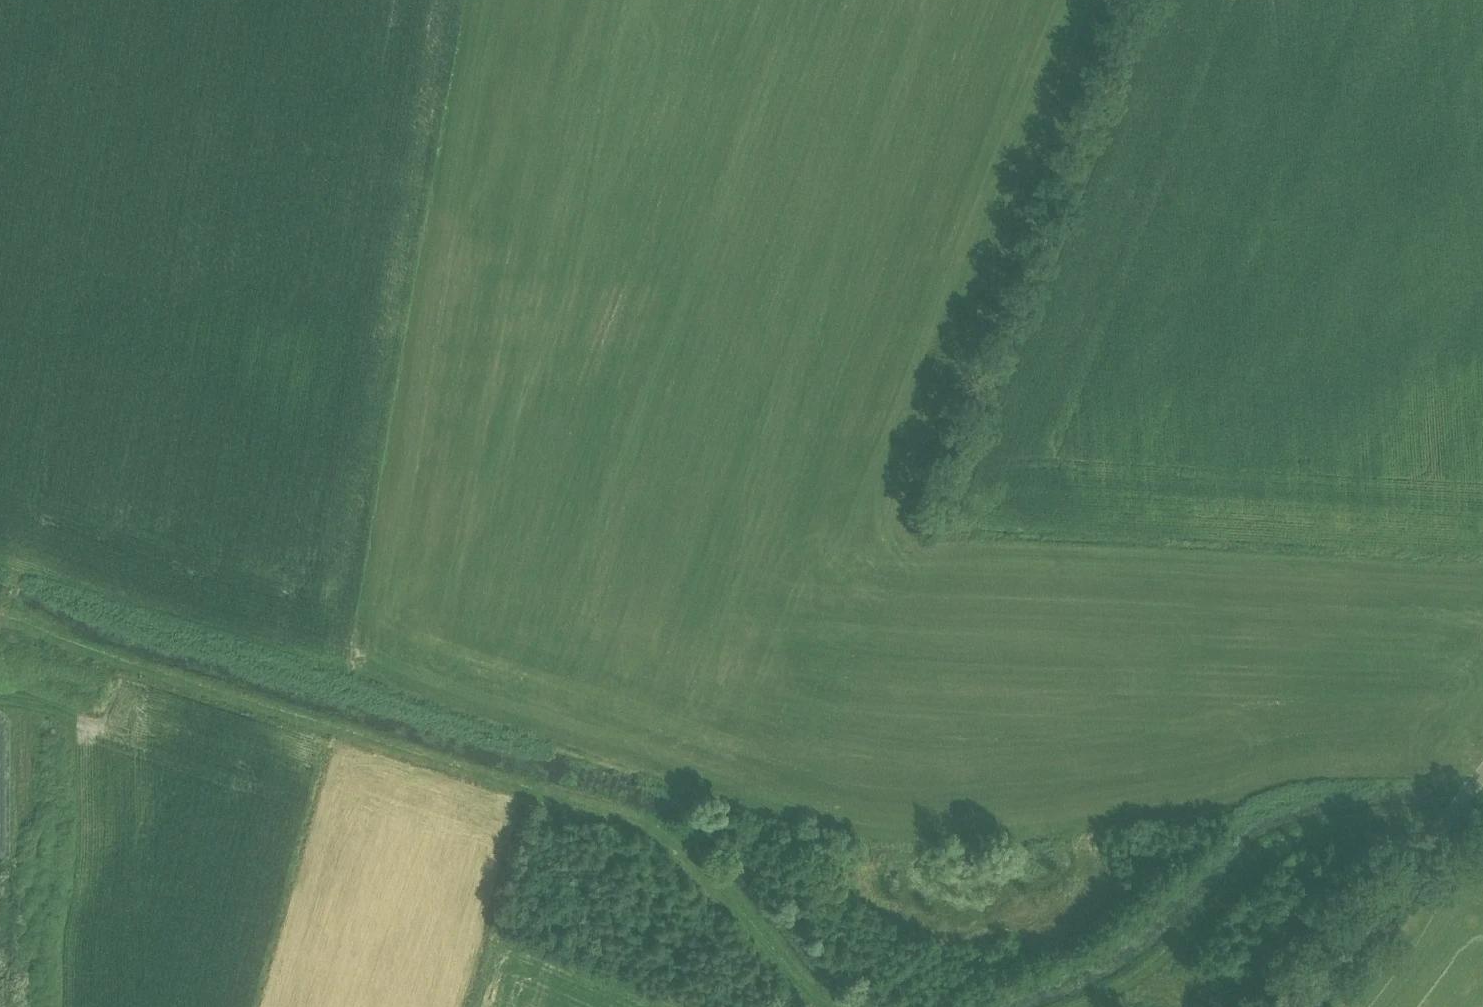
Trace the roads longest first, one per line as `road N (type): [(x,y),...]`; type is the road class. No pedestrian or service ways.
road 1 (track): [(820,1006),(655,824),(0,624)]
road 2 (track): [(1433,836),(1378,818),(1277,844),(1175,950),(1073,1006)]
road 3 (unclassified): [(1482,767),(1302,1006)]

